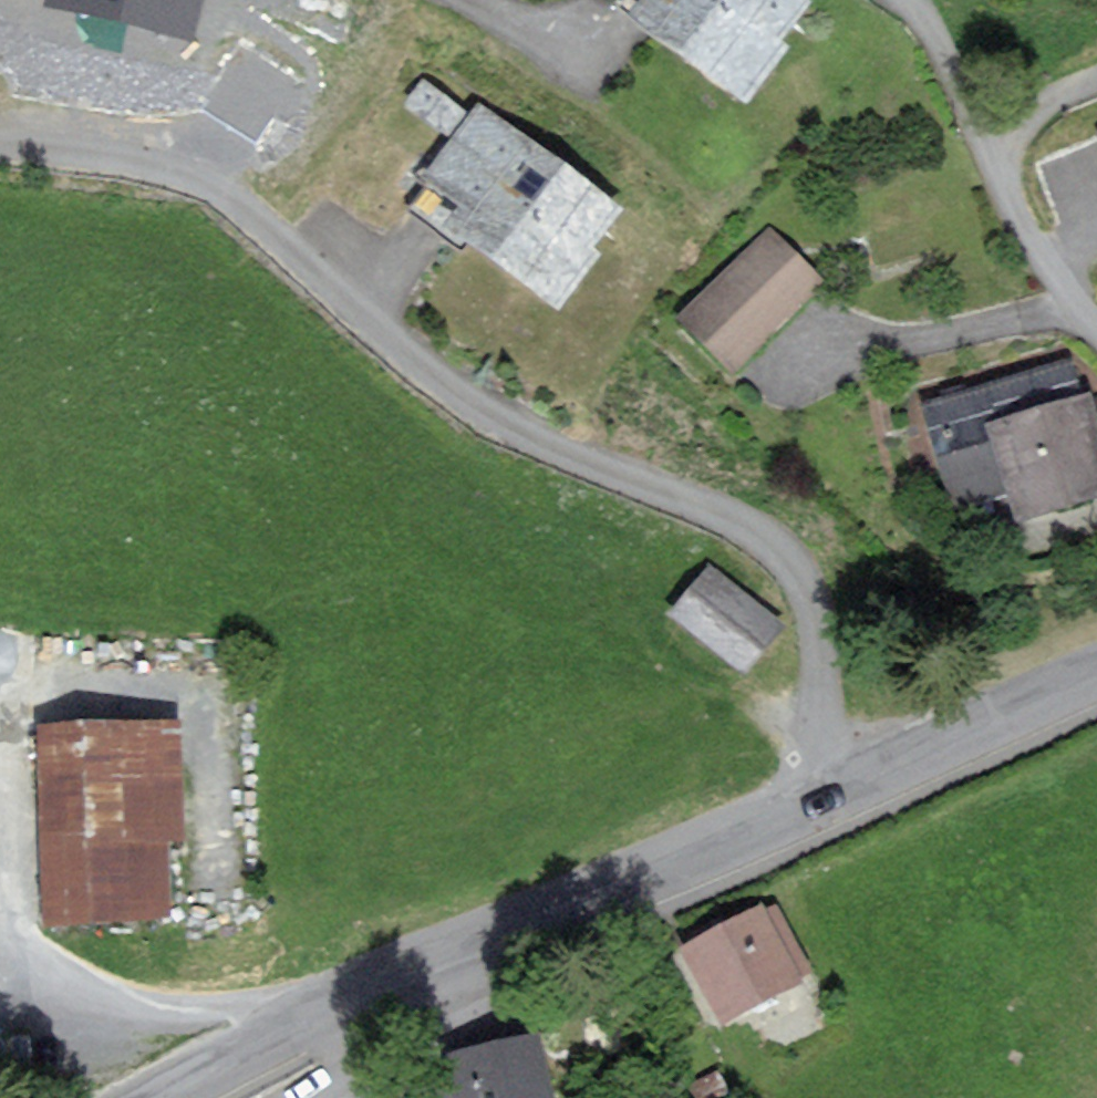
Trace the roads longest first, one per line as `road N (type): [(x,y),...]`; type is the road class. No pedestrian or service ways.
road 1 (residential): [(826,802),(814,627),(789,567),(749,529),(527,440),(231,200),(185,174),(0,146)]
road 2 (unclassified): [(391,998),(826,802)]
road 3 (residential): [(1096,326),(990,159),(925,14),(901,0)]
road 4 (unclassified): [(826,802),(1096,677)]
road 5 (unclassified): [(166,1097),(391,998)]
road 6 (residential): [(315,1097),(399,1041),(391,998)]
road 7 (residential): [(465,0),(590,69)]

